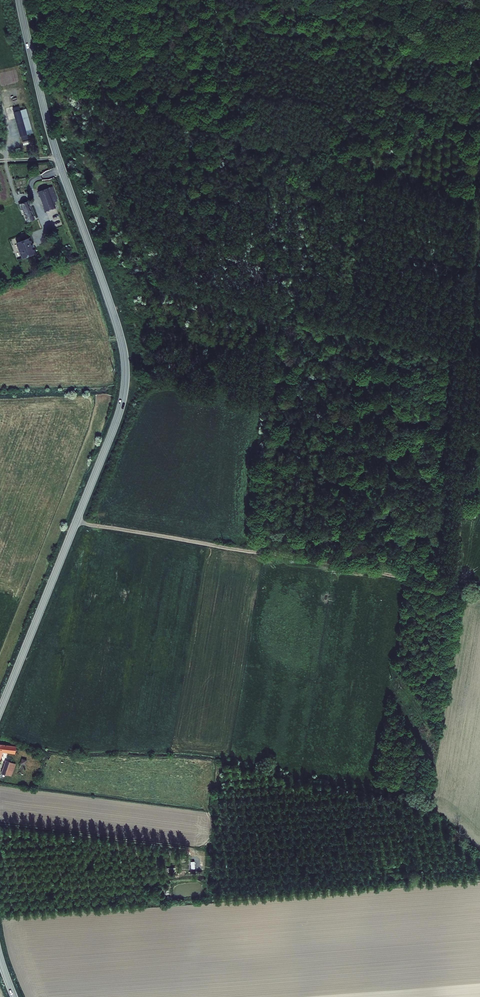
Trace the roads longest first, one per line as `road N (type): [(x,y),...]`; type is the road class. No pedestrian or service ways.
road 1 (tertiary): [(0,711),(115,424),(126,373),(116,322),(53,142),(19,0)]
road 2 (track): [(479,584),(459,589),(76,522)]
road 3 (track): [(479,76),(454,433)]
road 4 (track): [(0,826),(189,848)]

